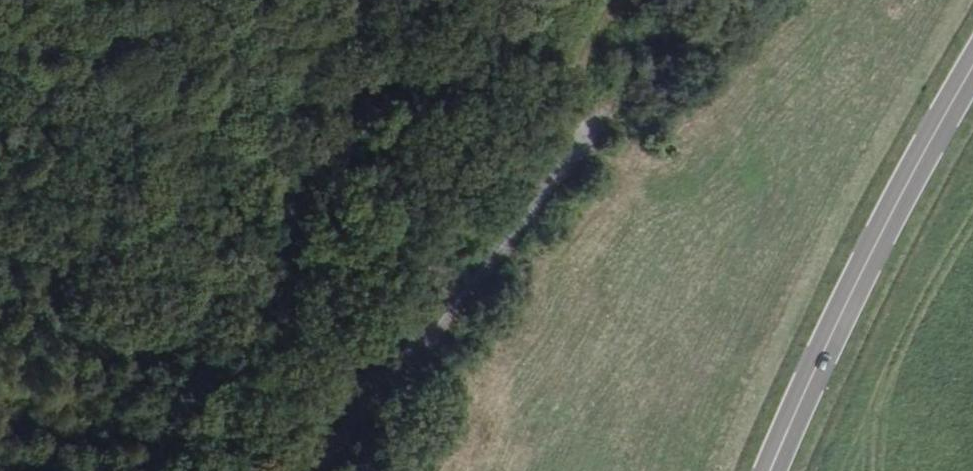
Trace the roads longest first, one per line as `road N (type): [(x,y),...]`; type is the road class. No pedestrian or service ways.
road 1 (primary): [(972,66),(883,229),(770,470)]
road 2 (unclassified): [(307,470),(588,133)]
road 3 (track): [(388,0),(576,85),(589,101),(588,133)]

